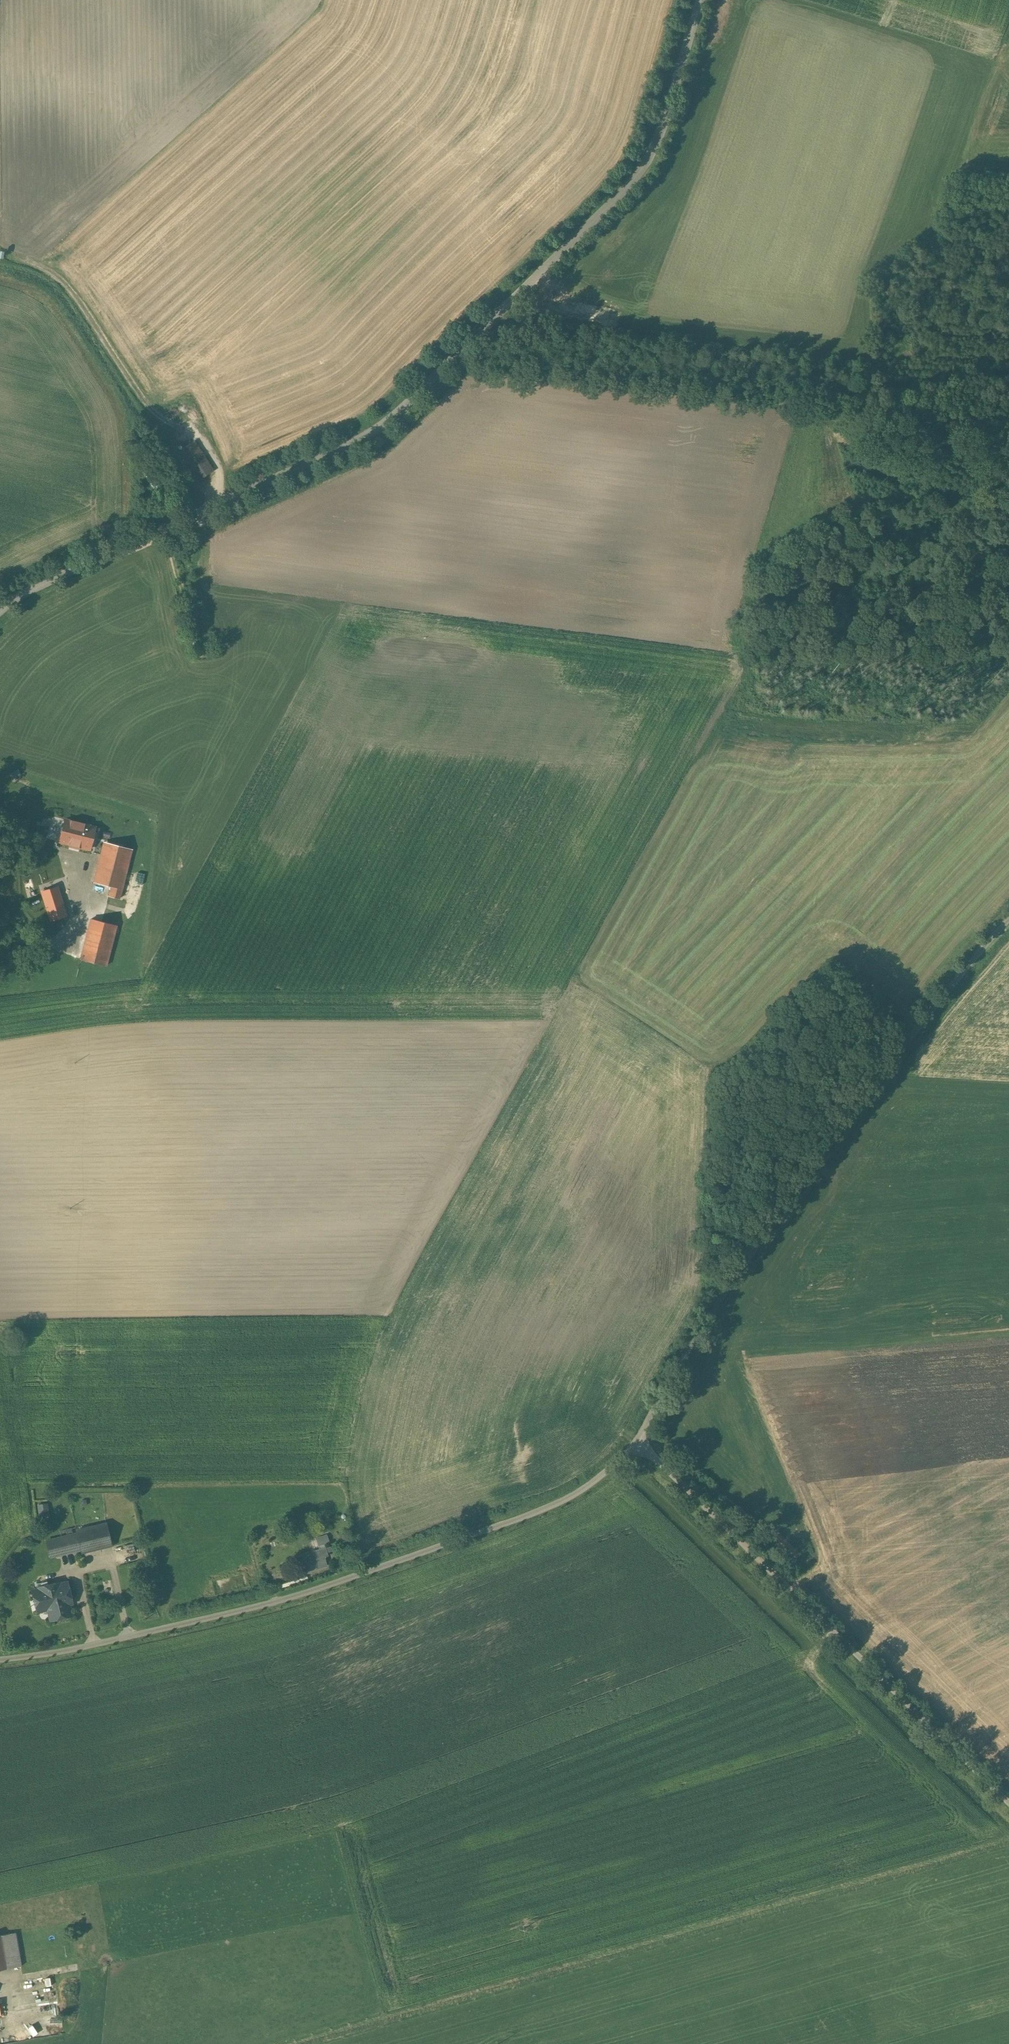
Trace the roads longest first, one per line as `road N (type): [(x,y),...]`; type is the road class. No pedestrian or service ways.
road 1 (unclassified): [(700,0),(643,166),(399,411),(327,454),(28,590),(0,611)]
road 2 (unclassified): [(0,1657),(275,1597),(518,1517),(554,1500),(633,1441)]
road 3 (unclassified): [(633,1441),(698,1325),(858,1095),(1008,914)]
road 4 (unclassified): [(1008,1808),(633,1441)]

